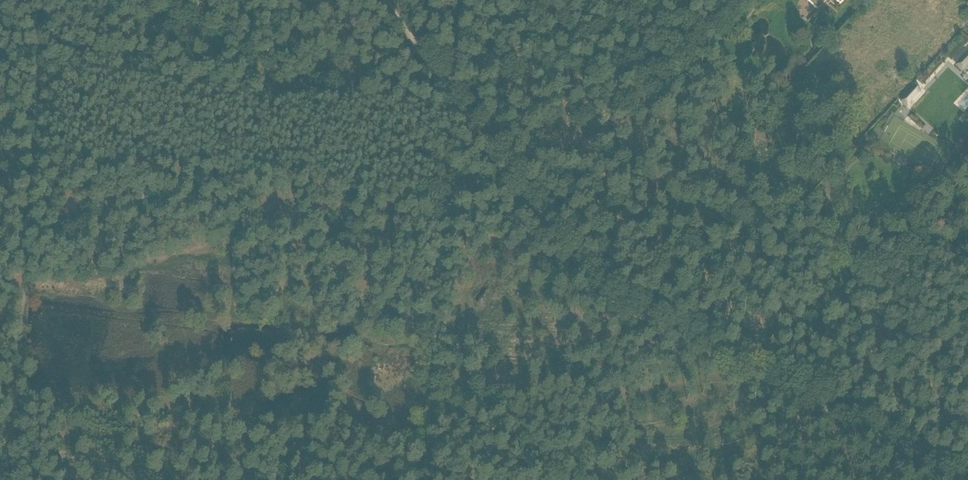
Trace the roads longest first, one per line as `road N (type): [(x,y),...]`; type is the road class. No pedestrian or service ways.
road 1 (track): [(38,0),(4,479)]
road 2 (track): [(788,390),(600,294),(451,91)]
road 3 (track): [(228,323),(252,0)]
road 4 (track): [(432,346),(451,91)]
road 5 (track): [(788,390),(967,478)]
road 6 (track): [(217,479),(228,323)]
road 7 (track): [(423,479),(432,346)]

